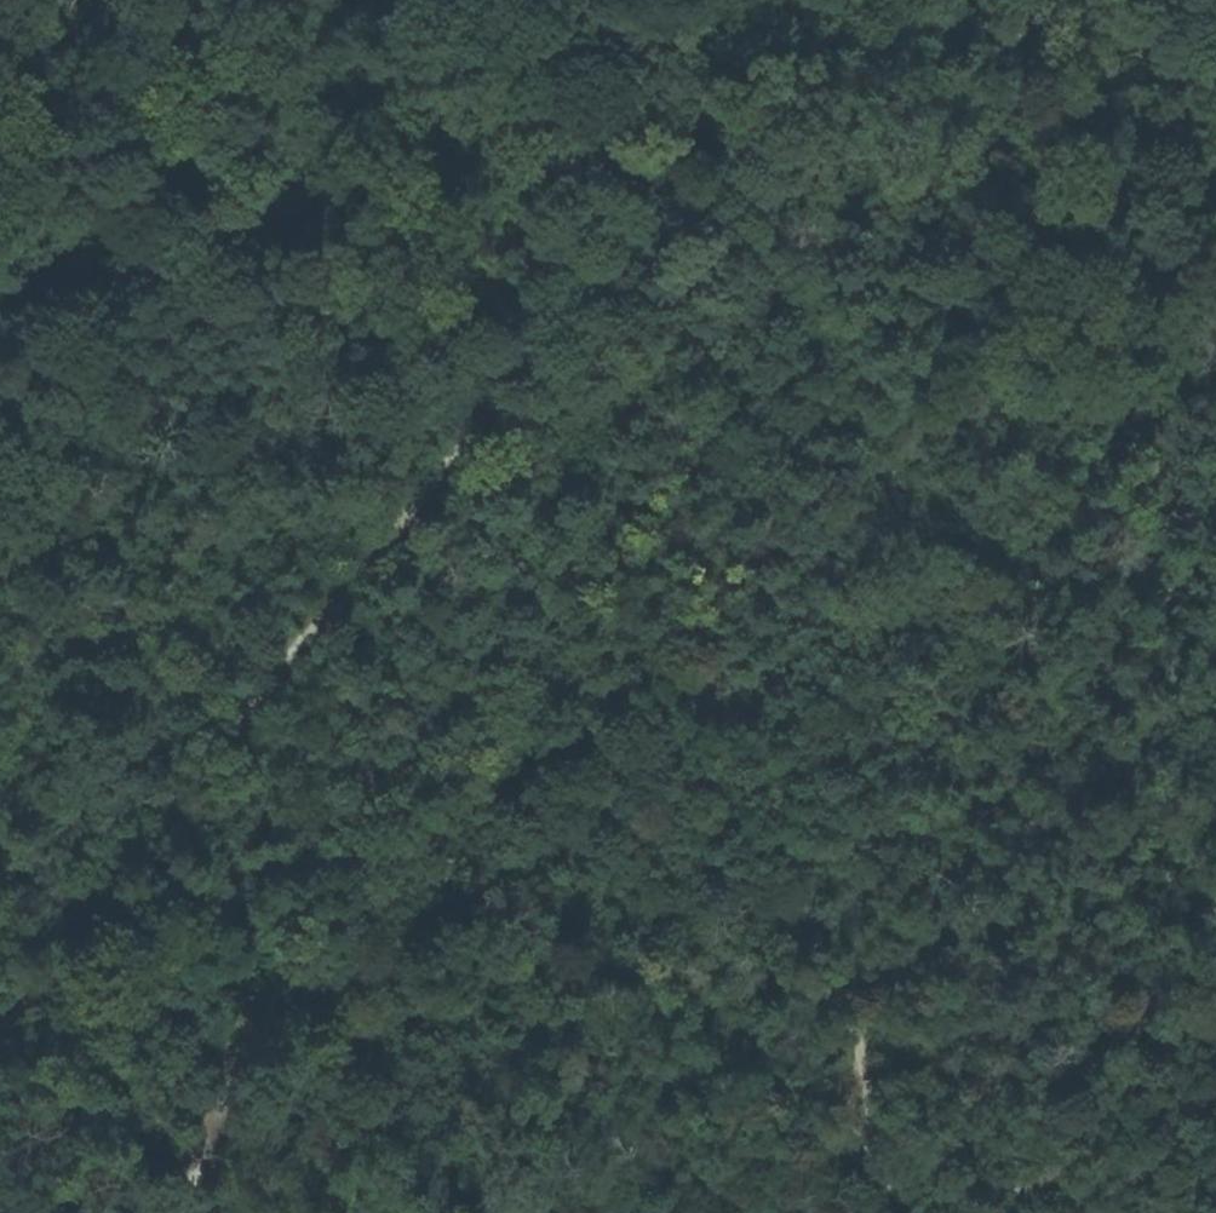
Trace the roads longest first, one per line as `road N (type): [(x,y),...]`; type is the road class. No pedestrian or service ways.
road 1 (track): [(209,1212),(223,1154),(261,1069),(286,1043),(538,860),(701,700),(727,692),(745,695),(767,757),(852,1073),(896,1201),(932,1211),(1039,1184),(1215,1114)]
road 2 (track): [(781,0),(750,81),(0,1052)]

